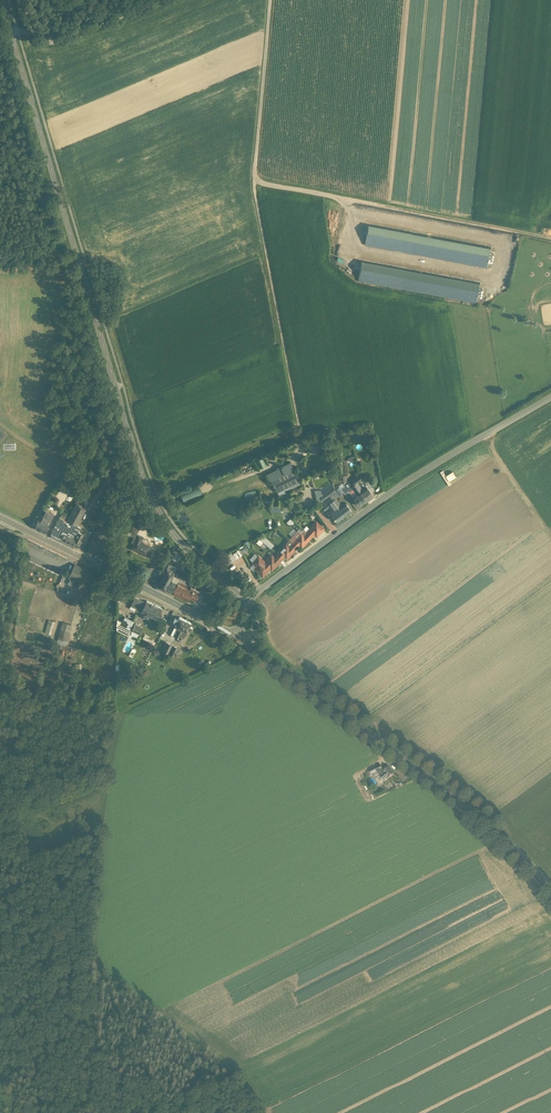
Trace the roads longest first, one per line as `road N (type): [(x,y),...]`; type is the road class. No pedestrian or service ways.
road 1 (secondary): [(11,30),(151,501),(192,554),(245,602)]
road 2 (track): [(96,966),(115,718),(247,645)]
road 3 (secondary): [(247,645),(466,807),(550,890)]
road 4 (tertiary): [(245,602),(412,480),(550,396)]
road 5 (track): [(263,1111),(550,966)]
road 6 (unclassified): [(254,180),(550,236)]
road 7 (unclassified): [(254,180),(299,424)]
road 8 (track): [(264,1112),(245,1078),(96,966)]
road 9 (unclassified): [(270,0),(254,180)]
road 10 (track): [(26,536),(3,715)]
road 11 (unclassified): [(162,0),(57,42),(11,30)]
road 12 (track): [(97,1112),(96,966)]
road 13 (secondary): [(115,574),(236,637)]
road 14 (track): [(73,1112),(0,999)]
road 15 (secondary): [(115,574),(0,517)]

